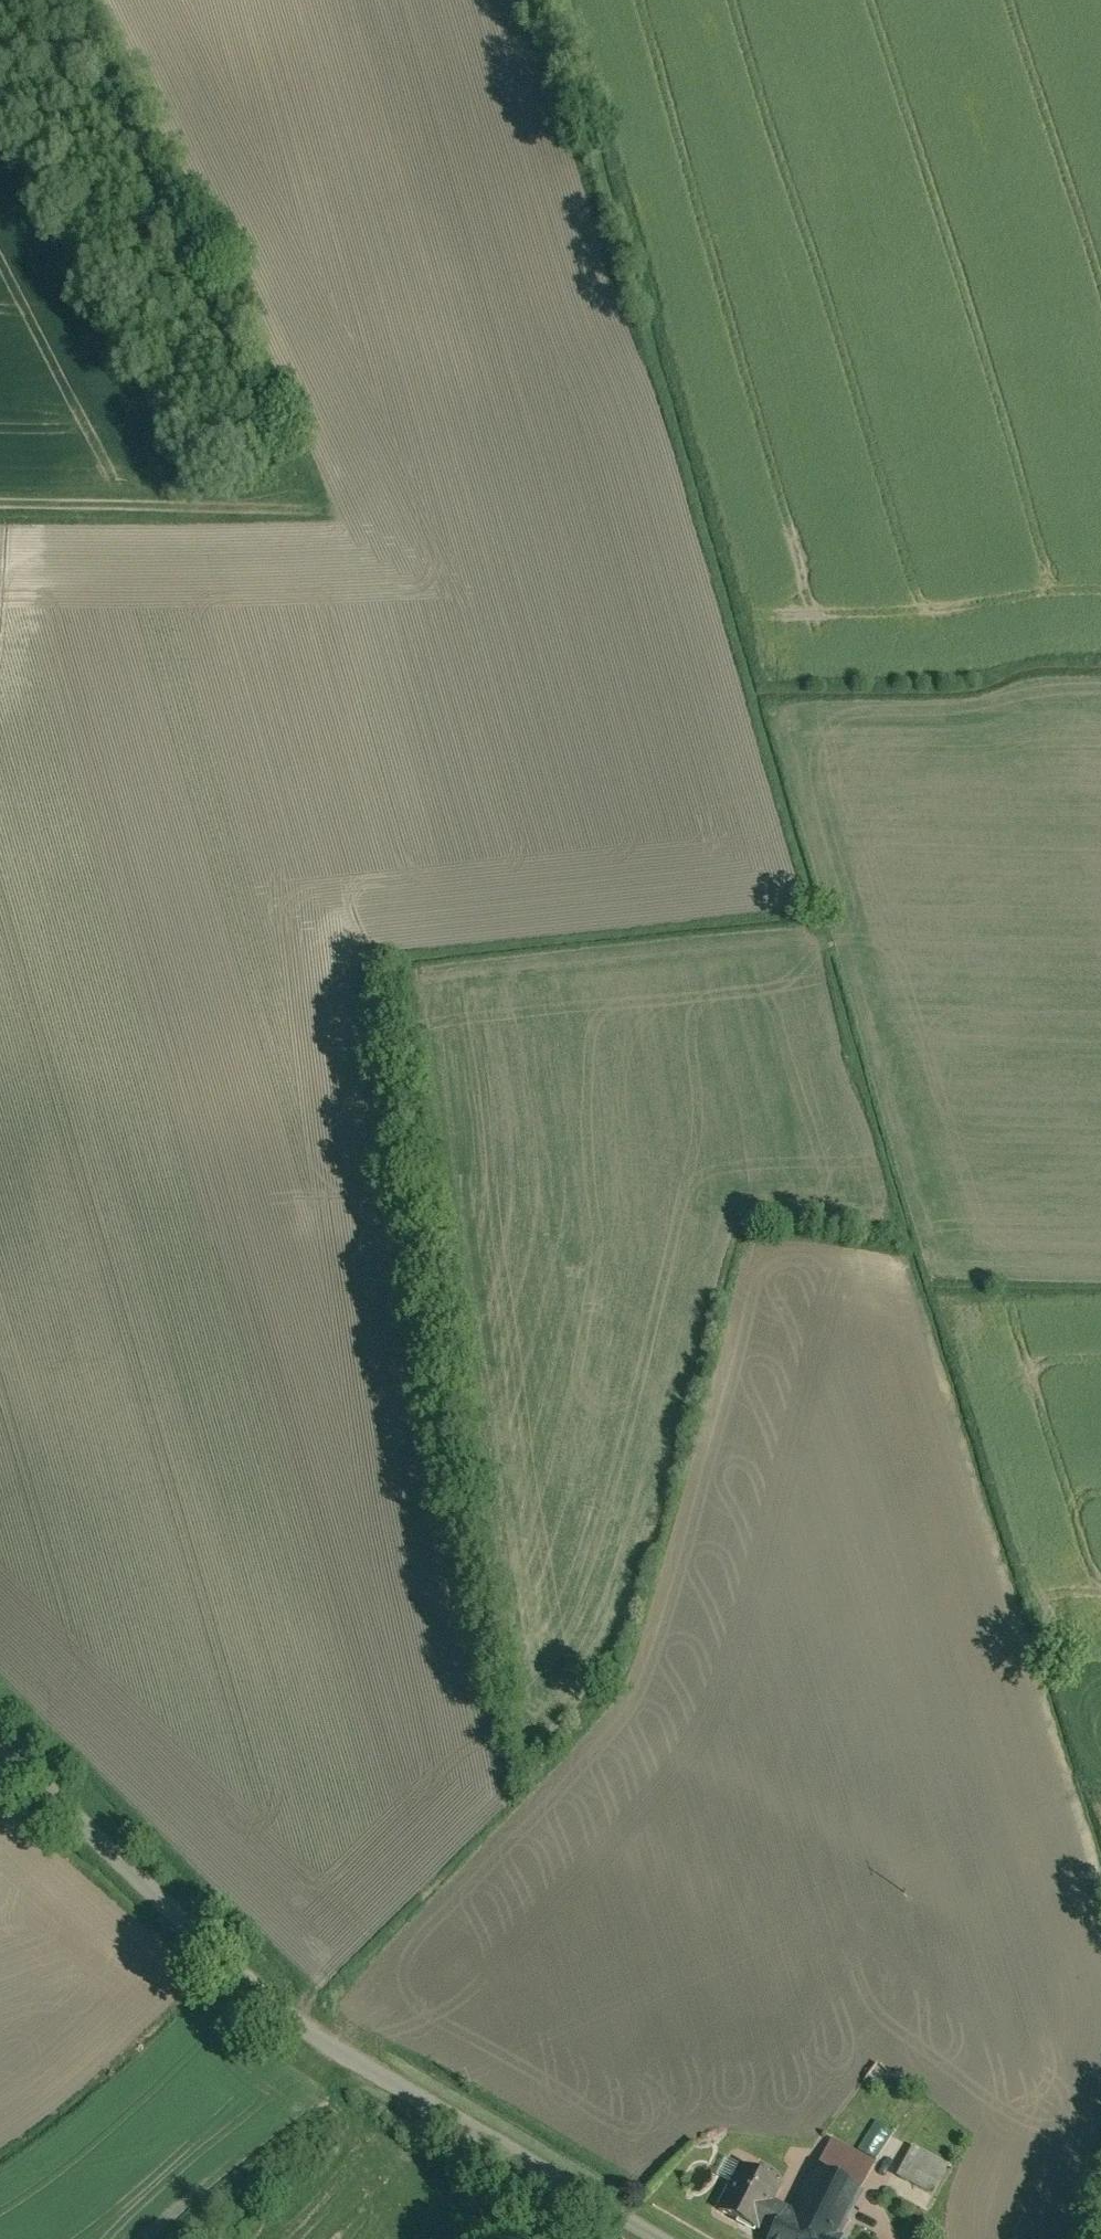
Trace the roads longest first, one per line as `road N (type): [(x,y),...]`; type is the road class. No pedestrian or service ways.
road 1 (unclassified): [(660,2238),(274,2005),(0,1742)]
road 2 (track): [(313,512),(0,508)]

